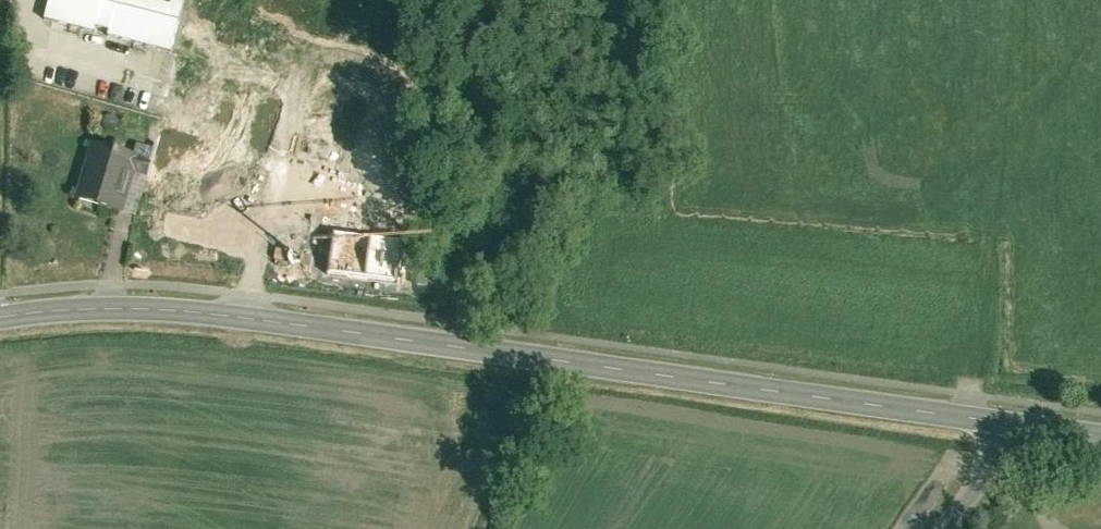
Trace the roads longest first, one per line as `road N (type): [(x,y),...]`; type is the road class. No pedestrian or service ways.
road 1 (tertiary): [(0,322),(112,313),(242,320),(997,428)]

